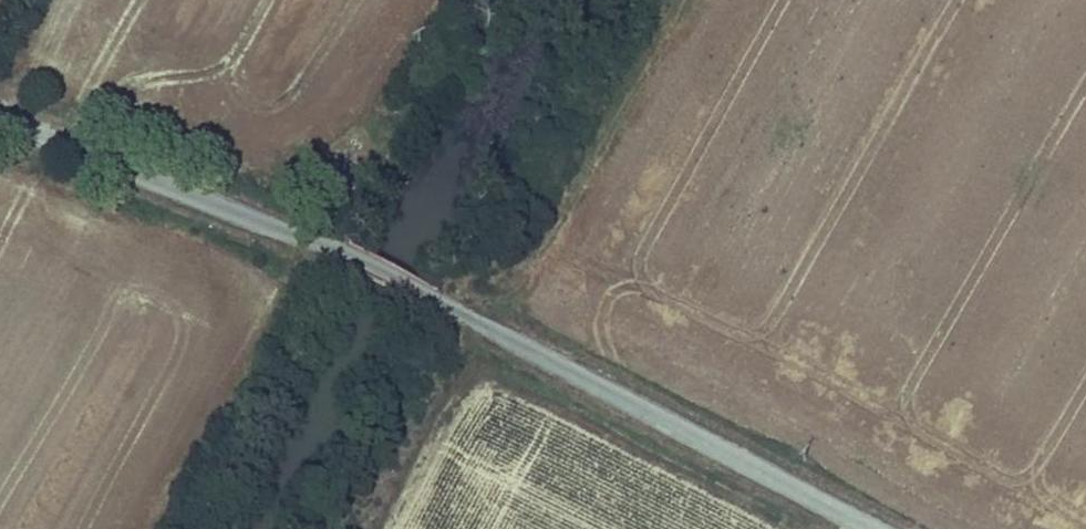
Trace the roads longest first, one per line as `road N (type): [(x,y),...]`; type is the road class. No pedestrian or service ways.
road 1 (unclassified): [(0,120),(346,254),(876,528)]
road 2 (track): [(388,528),(457,402),(480,387),(510,390),(770,528)]

